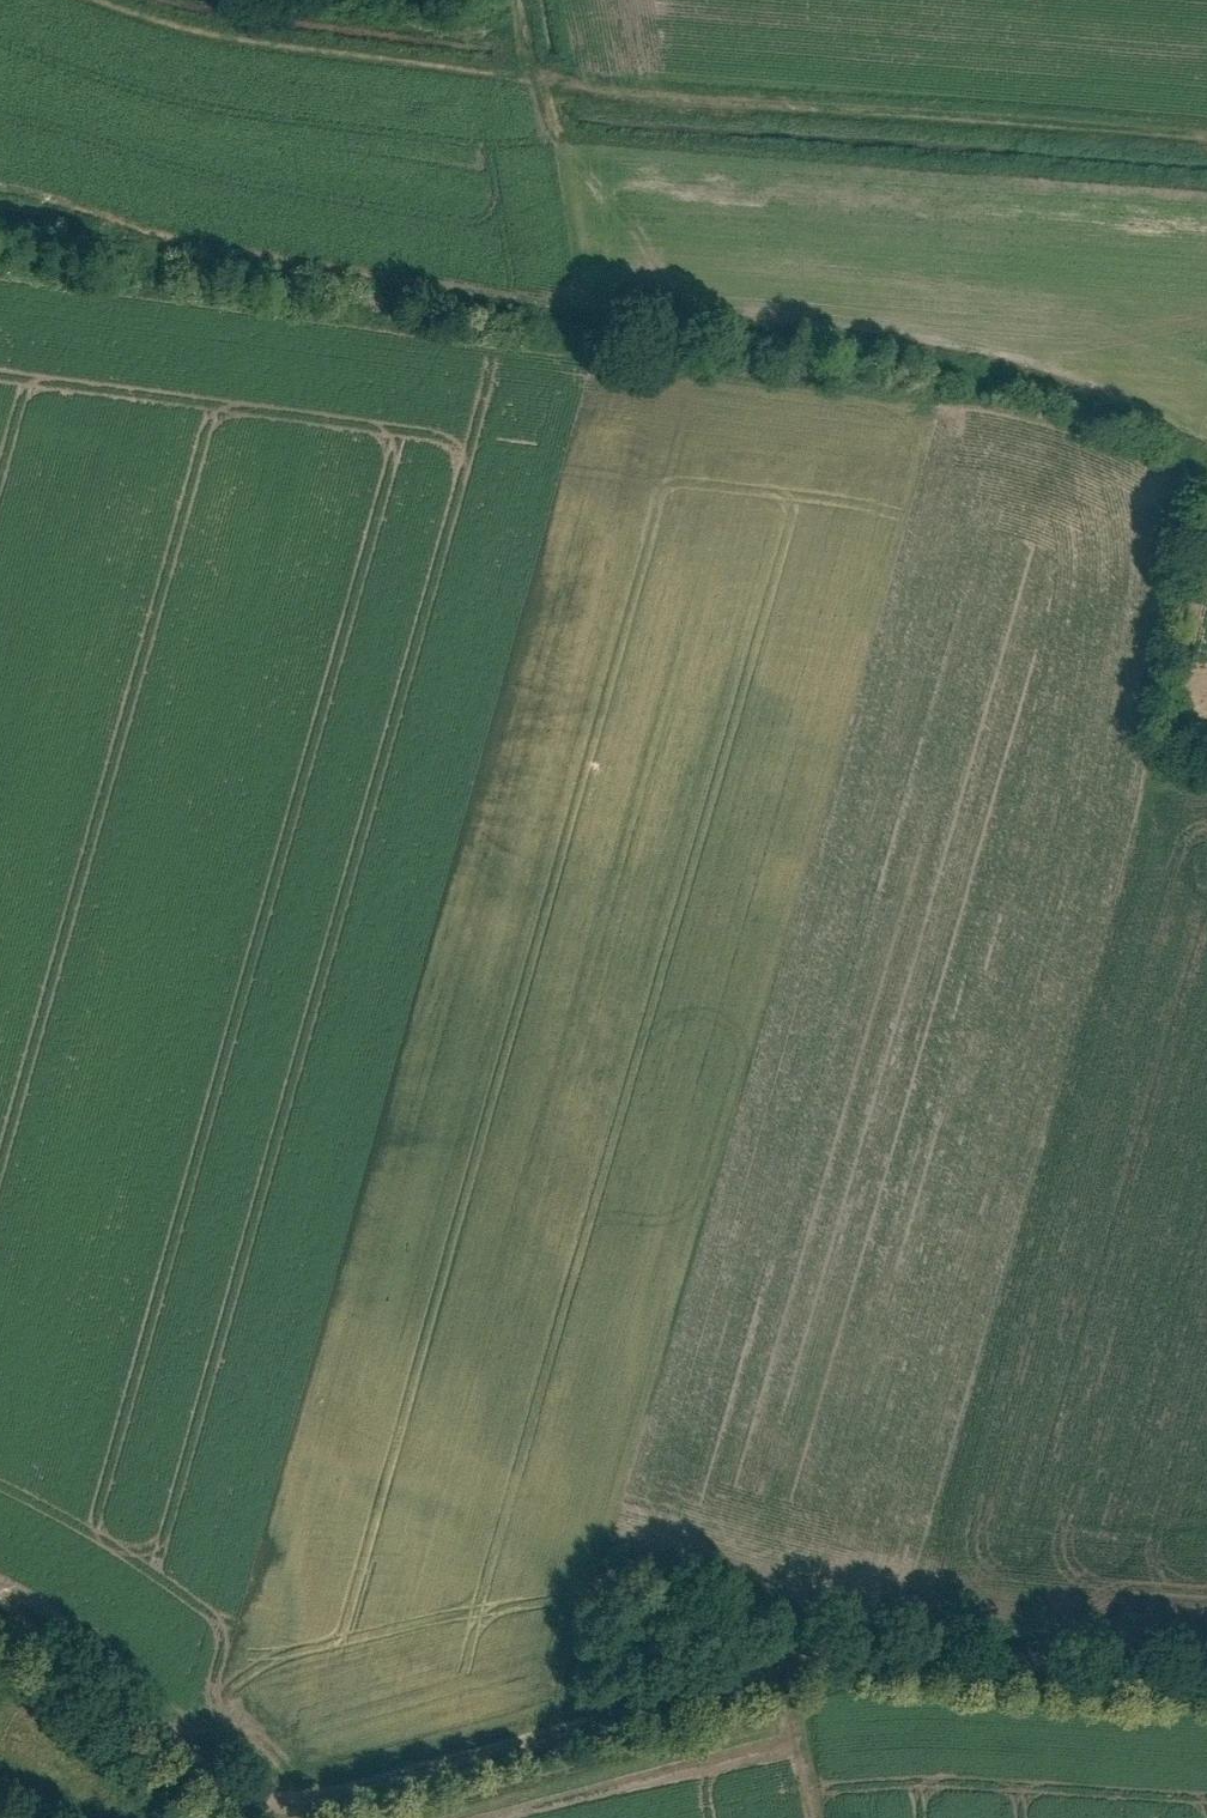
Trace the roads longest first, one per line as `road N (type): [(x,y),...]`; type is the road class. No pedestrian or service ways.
road 1 (track): [(1206,1684),(821,1664),(691,1693),(453,1768),(275,1800),(209,1773),(89,1679),(0,1625)]
road 2 (track): [(783,1671),(811,1817)]

